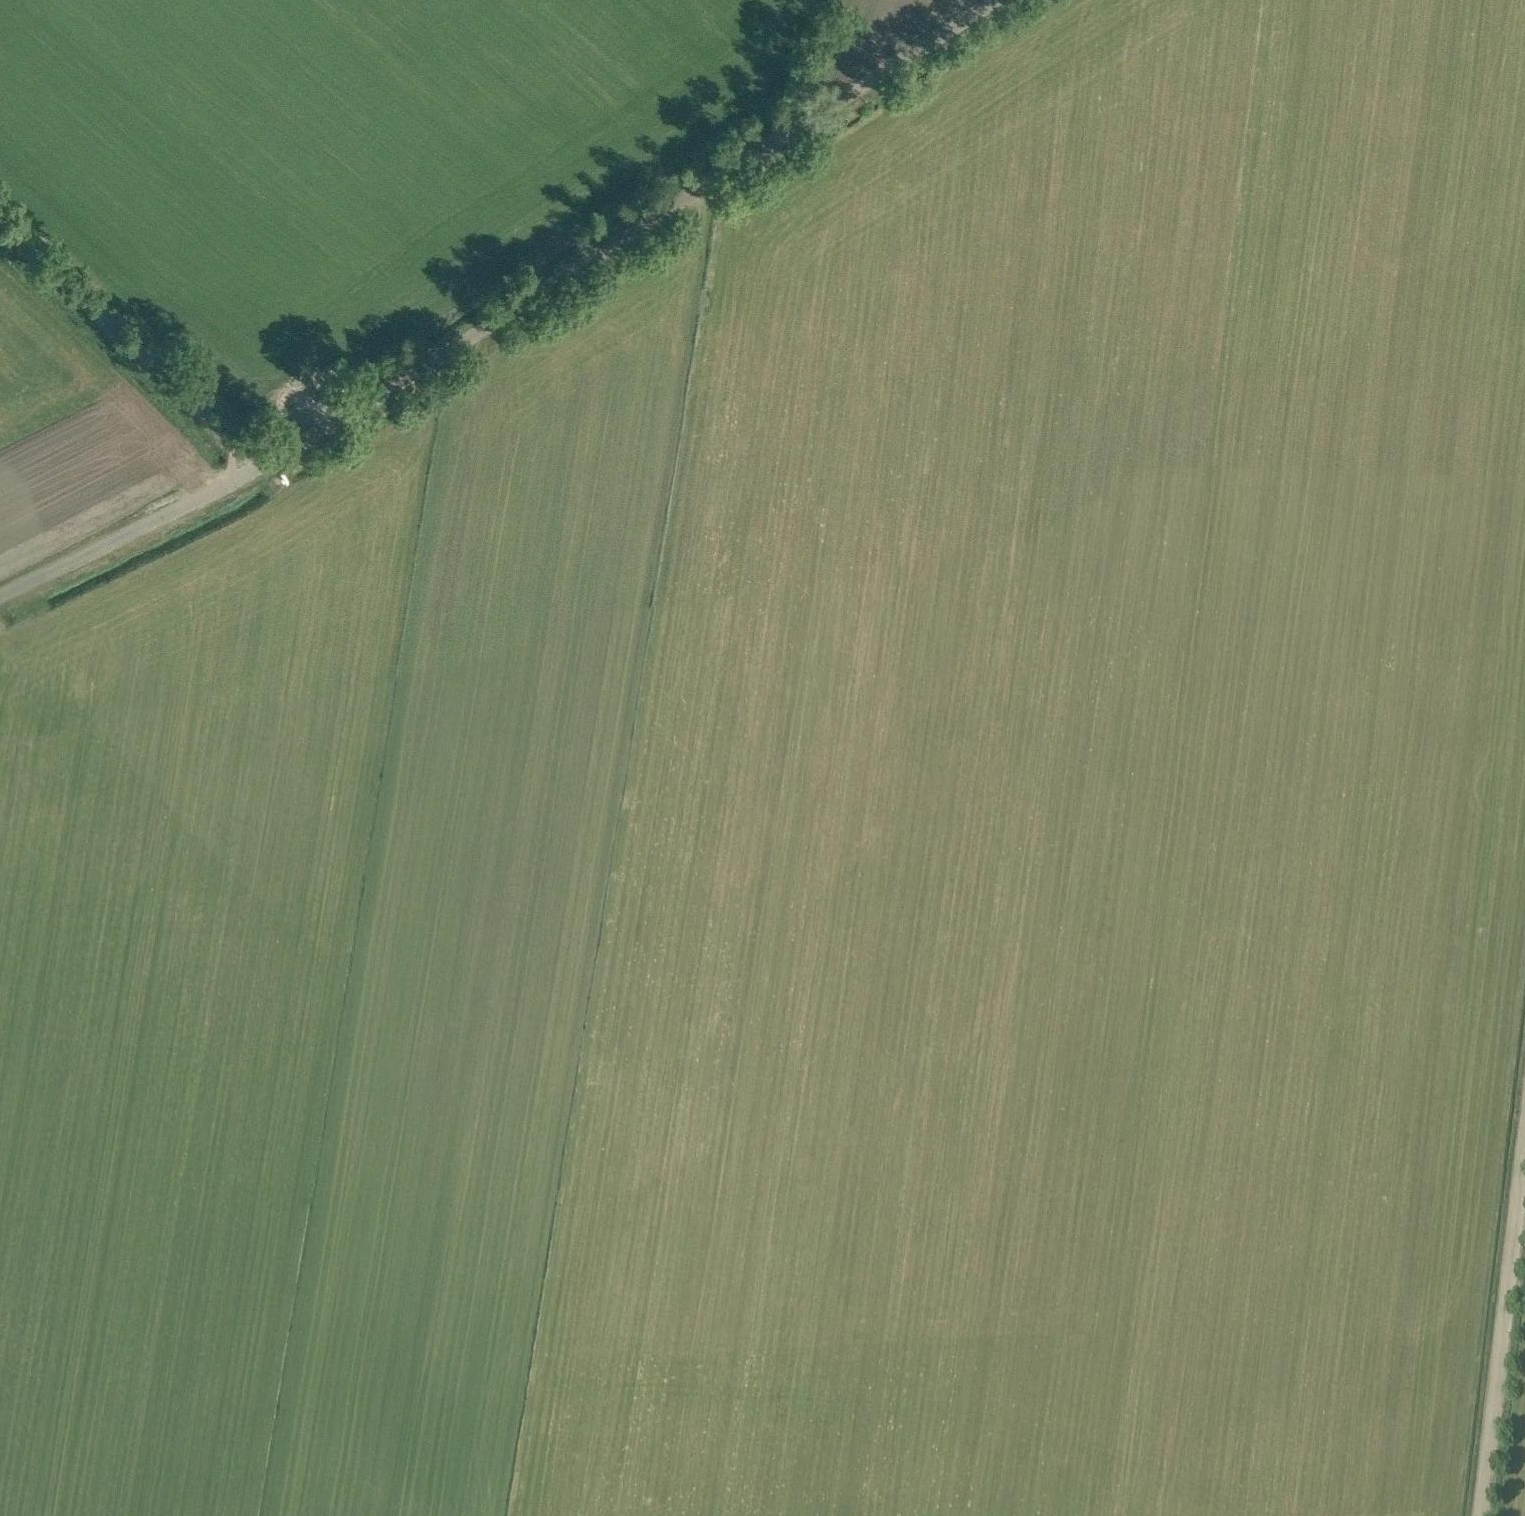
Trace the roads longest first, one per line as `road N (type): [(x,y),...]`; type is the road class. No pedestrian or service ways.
road 1 (unclassified): [(0,600),(290,451),(995,0)]
road 2 (track): [(1483,1515),(1524,1150)]

